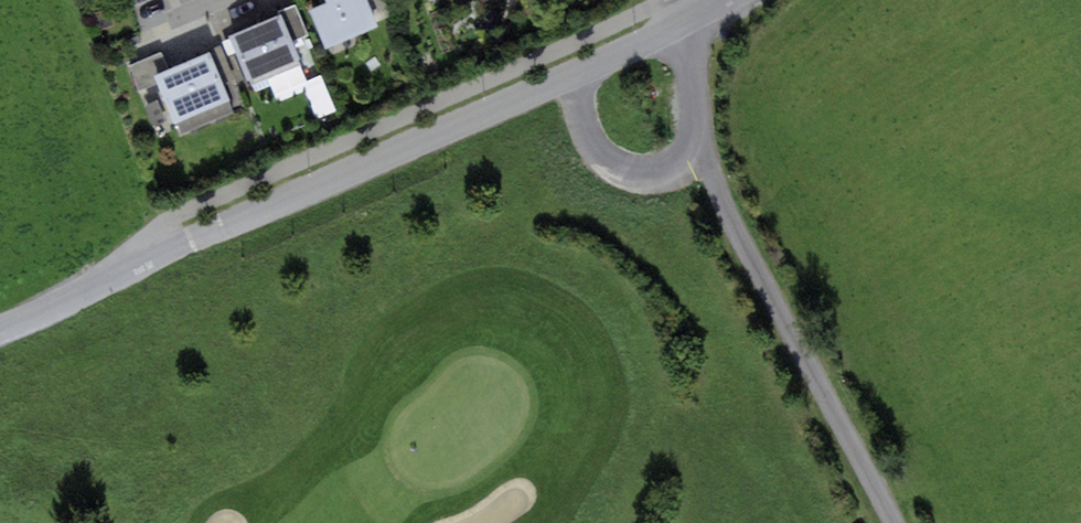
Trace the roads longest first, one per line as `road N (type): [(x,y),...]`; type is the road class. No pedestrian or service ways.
road 1 (unclassified): [(0,331),(698,14)]
road 2 (track): [(896,522),(744,241),(707,152),(695,106),(698,14)]

